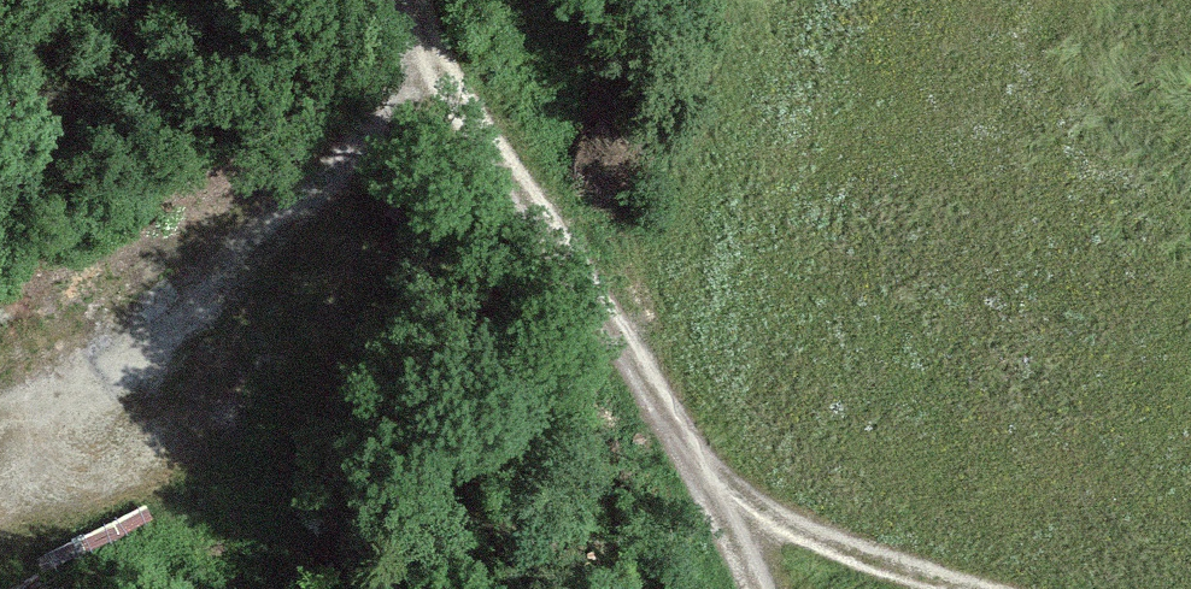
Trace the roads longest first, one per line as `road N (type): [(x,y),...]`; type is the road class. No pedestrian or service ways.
road 1 (track): [(770,588),(737,507),(643,359),(567,216),(415,15),(414,0)]
road 2 (track): [(415,15),(342,139),(157,309),(0,411)]
road 3 (track): [(737,507),(994,588)]

